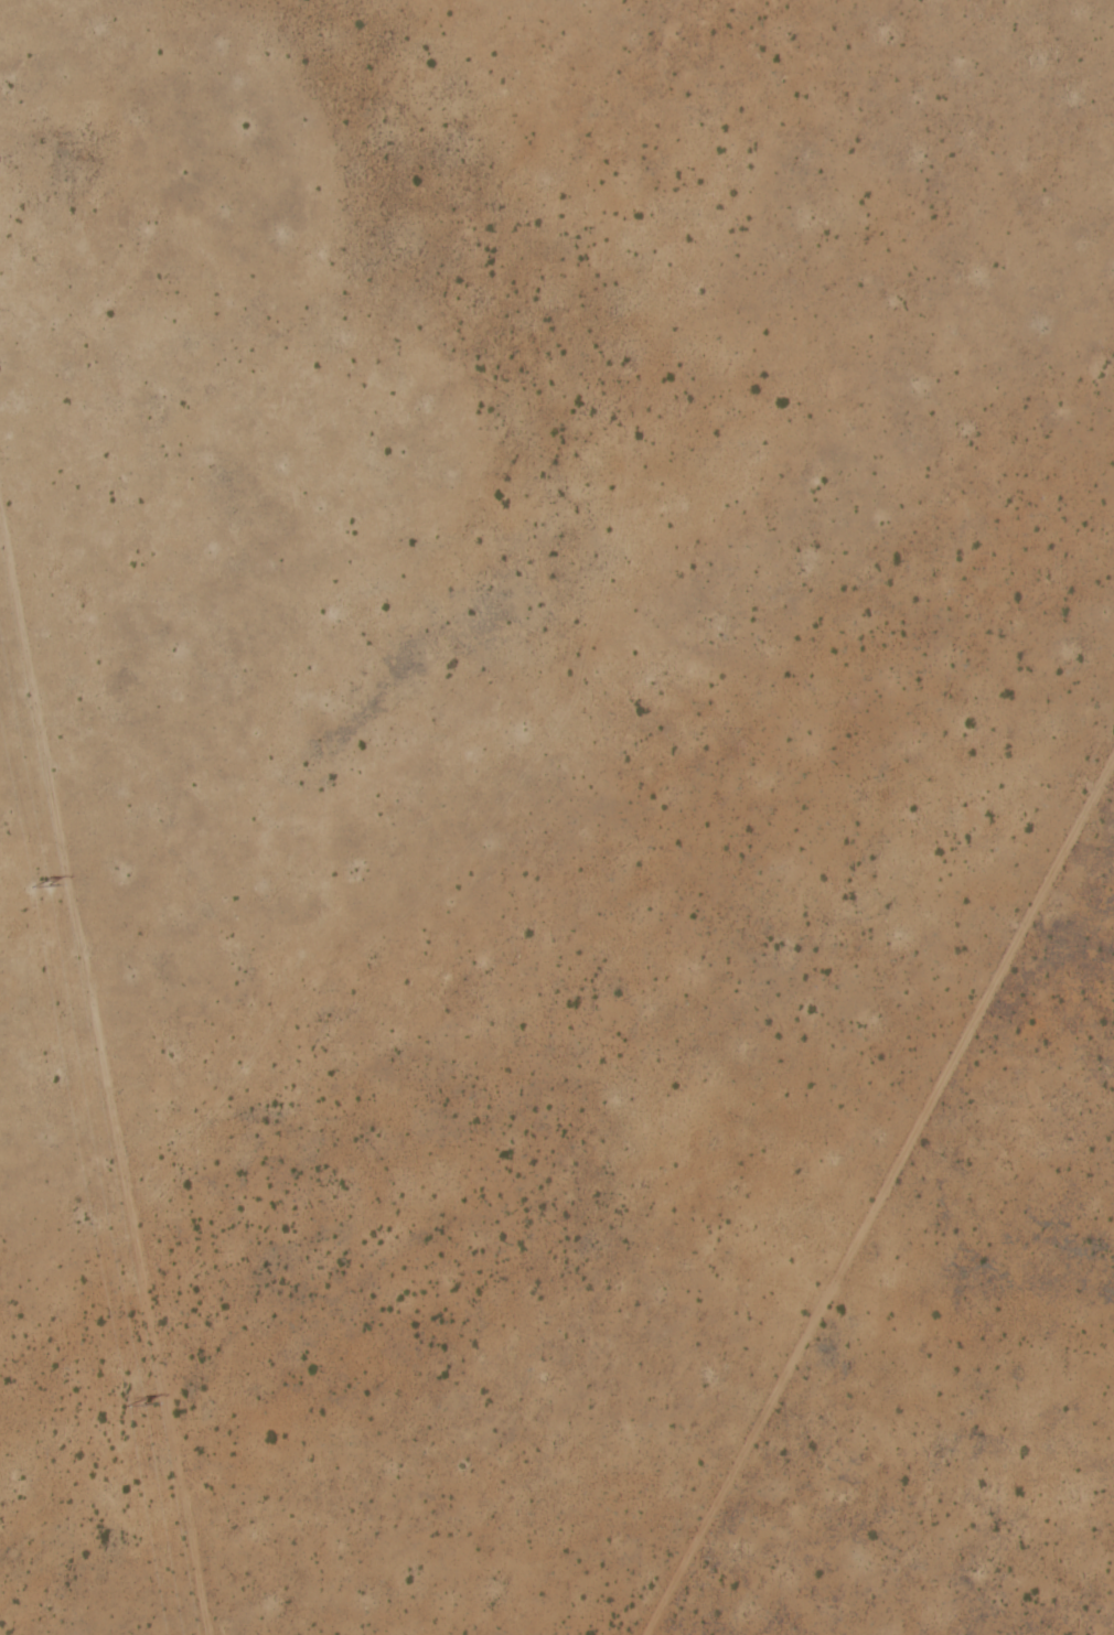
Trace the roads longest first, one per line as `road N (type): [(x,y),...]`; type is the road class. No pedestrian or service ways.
road 1 (residential): [(360,1634),(39,0)]

